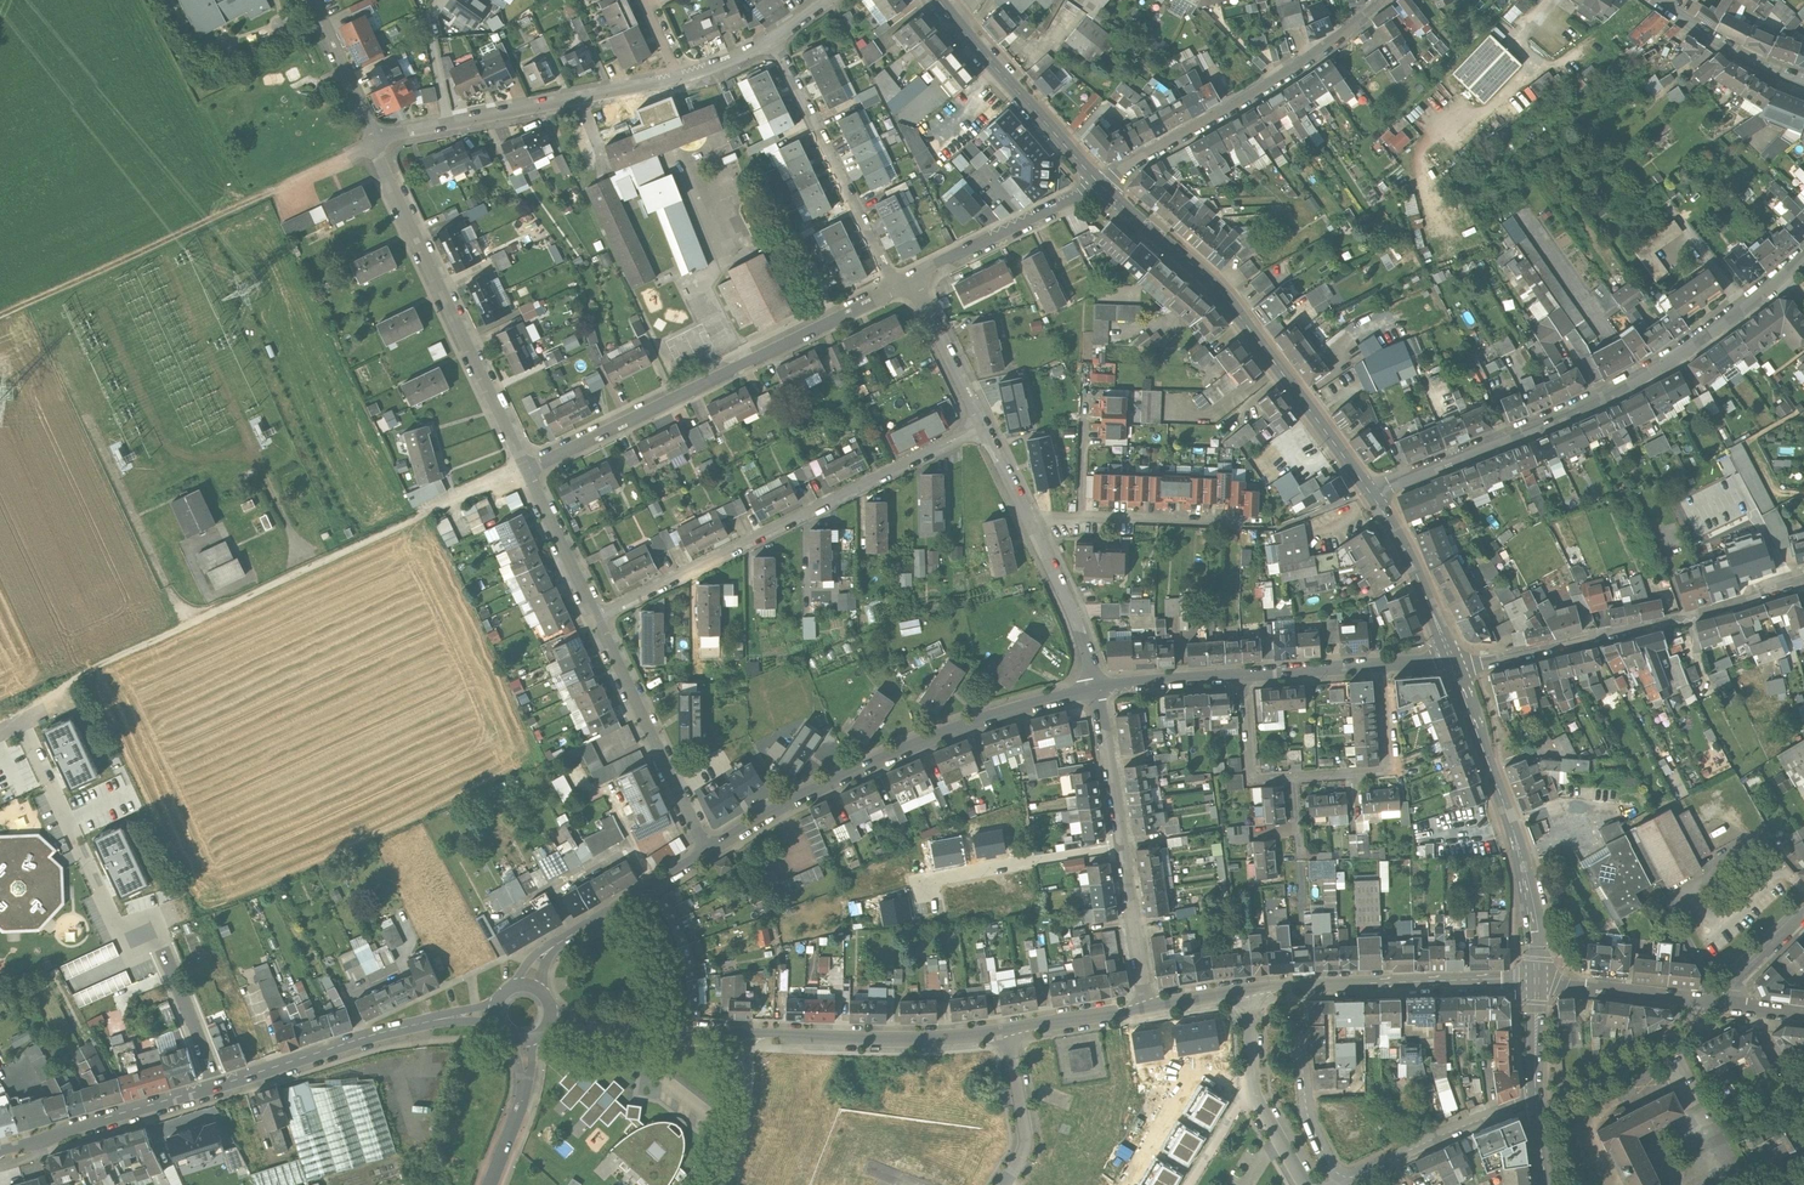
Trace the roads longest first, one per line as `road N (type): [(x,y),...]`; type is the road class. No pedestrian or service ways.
road 1 (residential): [(1784,271),(1705,335),(1597,402),(1370,492)]
road 2 (residential): [(216,1087),(162,947),(107,913),(18,725),(0,733)]
road 3 (residential): [(982,425),(598,616)]
road 4 (residential): [(1097,692),(936,744),(760,819),(710,853)]
road 5 (track): [(0,317),(377,140)]
road 6 (residential): [(894,285),(877,304),(524,471)]
road 7 (secondary): [(1099,185),(1210,282),(1370,492)]
road 8 (residential): [(377,140),(524,471)]
road 9 (residential): [(1456,671),(1803,582)]
road 10 (residential): [(1378,0),(1259,92),(1099,185)]
road 11 (secondary): [(1456,671),(1522,866),(1535,980)]
road 12 (residential): [(499,1012),(386,1031),(216,1087)]
road 13 (residential): [(1244,993),(1535,980)]
road 14 (residential): [(894,285),(776,43)]
road 15 (residential): [(742,1036),(943,1037),(1006,1029)]
road 16 (residential): [(598,616),(710,853)]
road 17 (secondary): [(938,0),(1099,185)]
road 18 (residential): [(448,127),(682,84)]
road 19 (residential): [(216,1087),(0,1153)]
road 20 (residential): [(924,895),(922,881),(1123,847)]
road 21 (residential): [(1342,1184),(1537,1098)]
road 22 (residential): [(1099,185),(913,276)]
road 23 (residential): [(1290,776),(1384,770),(1380,666)]
road 24 (track): [(186,626),(88,671),(18,725)]
road 25 (secondary): [(1370,492),(1410,561),(1452,659)]
road 26 (residential): [(1031,519),(1097,692)]
road 27 (residential): [(1535,980),(1717,1002)]
road 28 (residential): [(1569,1086),(1701,1018),(1717,1002)]
road 29 (residential): [(1803,75),(1736,50),(1656,0)]
road 30 (residential): [(913,276),(982,425)]
road 31 (residential): [(524,471),(598,616)]
road 32 (residential): [(1123,847),(1147,1008)]
road 33 (unclassified): [(1342,1184),(1302,1101),(1296,1031)]
road 34 (residential): [(1006,1029),(1024,1141),(1003,1184)]
road 35 (residential): [(1081,516),(1241,522)]
road 36 (residential): [(1097,692),(1123,847)]
road 37 (unclassified): [(521,1036),(523,1091),(489,1184)]
road 38 (residential): [(313,0),(377,140)]
road 39 (residential): [(1081,516),(1086,364)]
road 40 (residential): [(716,1184),(739,1108),(742,1036)]
road 41 (residential): [(1244,678),(1097,692)]
road 42 (residential): [(1006,1029),(1147,1008)]
road 43 (residential): [(629,900),(665,971),(668,1033)]
road 44 (residential): [(629,900),(547,952),(530,990)]
road 45 (residential): [(1380,666),(1244,678)]
road 46 (residential): [(1244,678),(1252,773),(1290,776)]
road 47 (residential): [(448,127),(430,32),(443,0)]
road 48 (residential): [(547,1016),(584,1028),(668,1033)]
road 49 (residential): [(1717,1002),(1803,917)]

